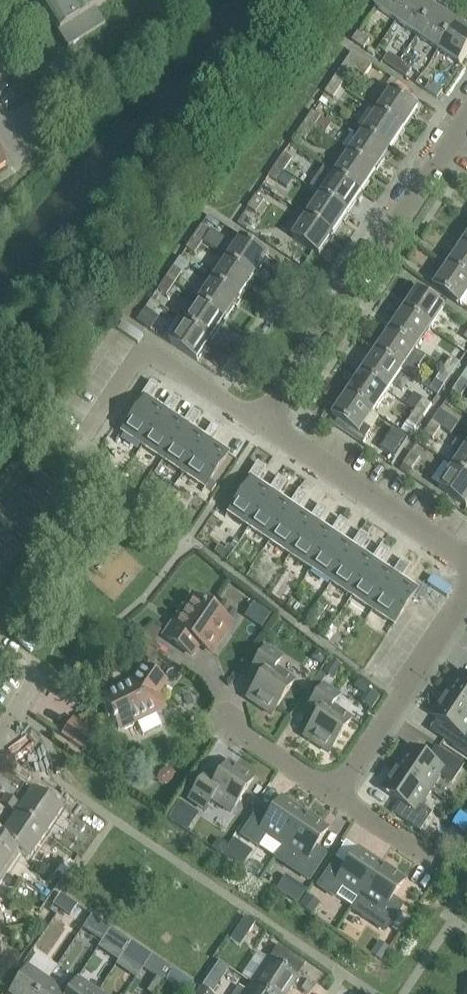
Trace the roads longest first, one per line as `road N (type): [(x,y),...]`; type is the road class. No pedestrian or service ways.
road 1 (residential): [(466,561),(261,425)]
road 2 (residential): [(466,593),(335,795)]
road 3 (residential): [(342,304),(466,117)]
road 4 (residential): [(211,392),(294,272),(342,304)]
road 5 (residential): [(211,392),(144,349),(79,442)]
road 6 (residential): [(261,425),(342,304)]
road 7 (residential): [(223,728),(335,795)]

